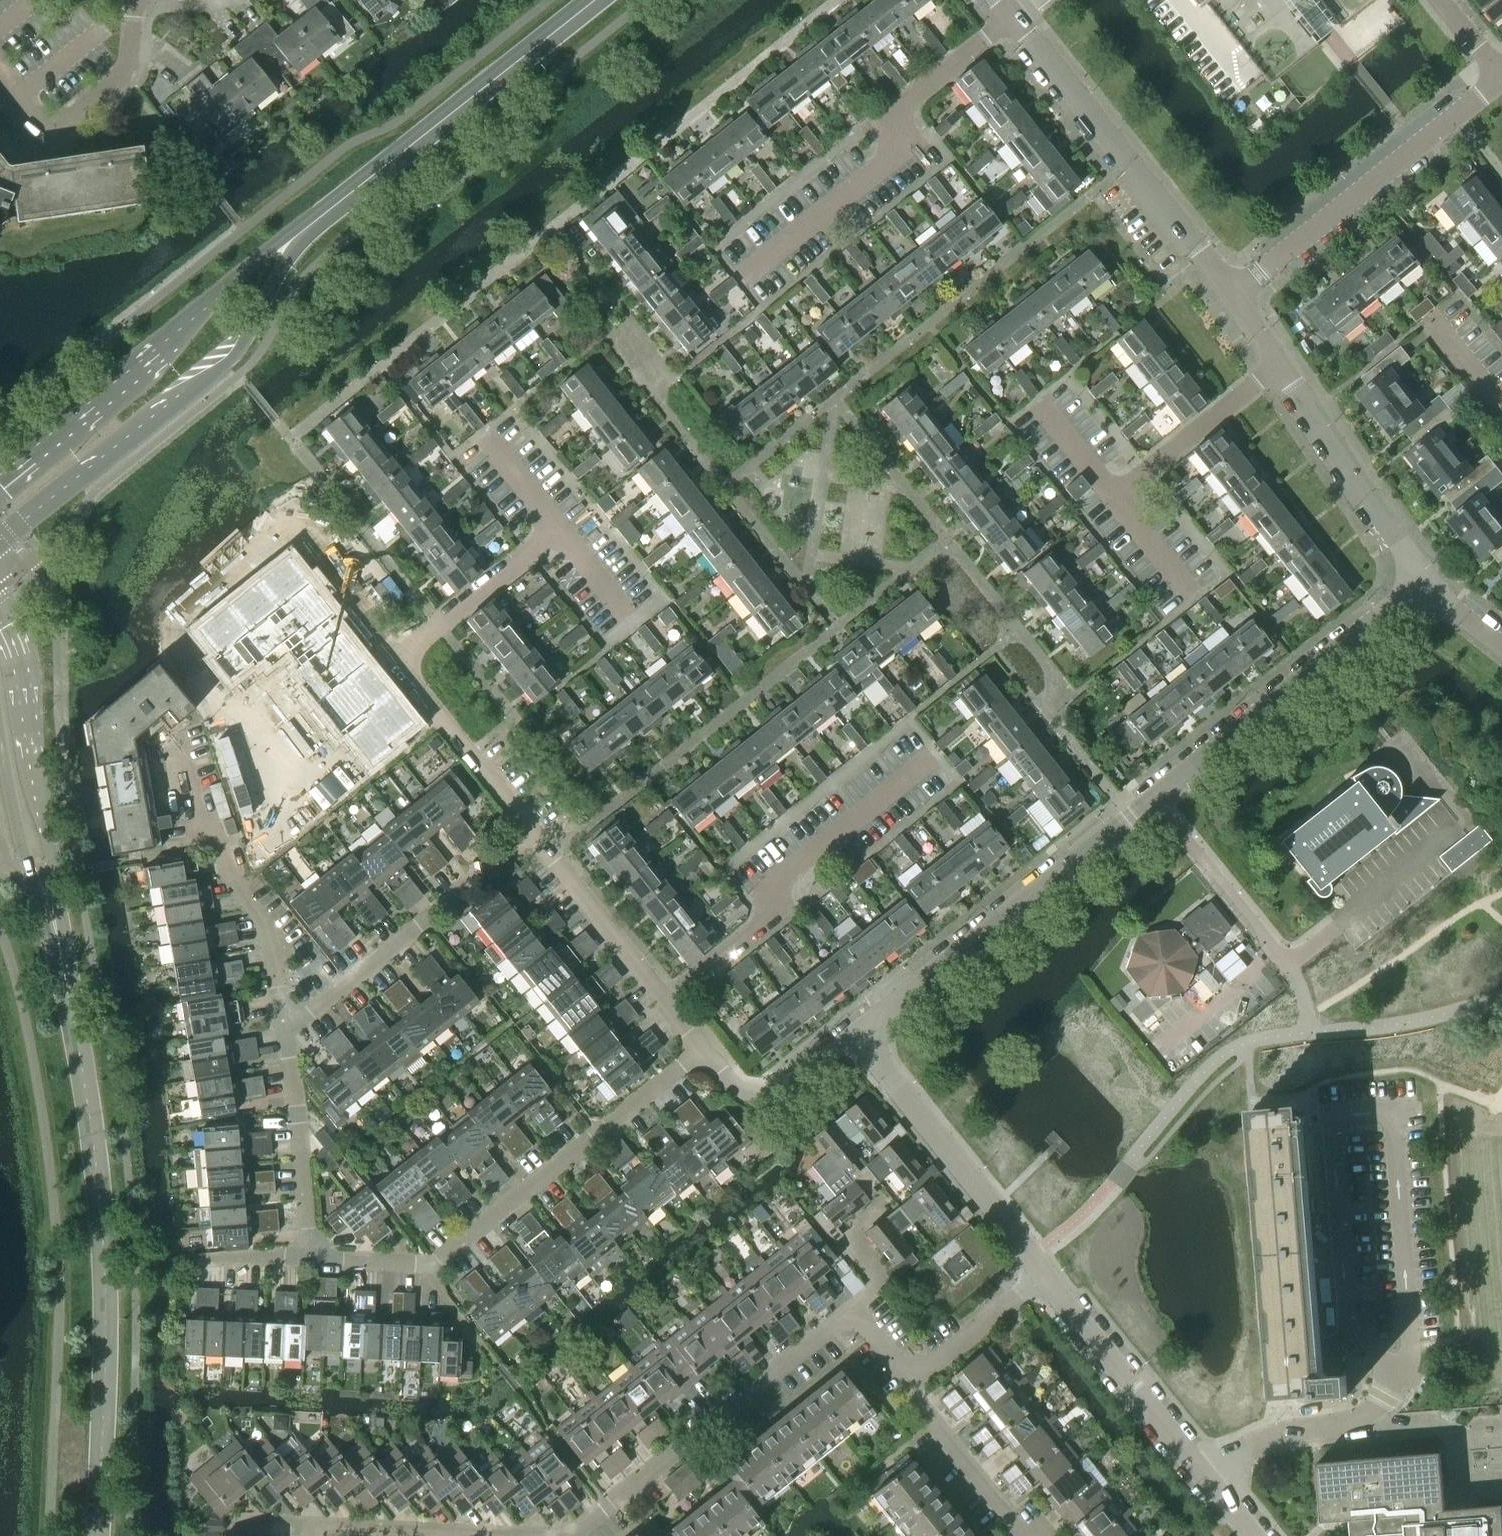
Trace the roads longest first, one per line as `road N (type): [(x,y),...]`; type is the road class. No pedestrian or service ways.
road 1 (tertiary): [(1422,584),(860,1030)]
road 2 (tertiary): [(98,1535),(107,1290),(87,1102),(60,951)]
road 3 (residential): [(707,1049),(433,1267),(311,1253)]
road 4 (secondary): [(0,538),(237,353),(307,228)]
road 5 (residential): [(909,1377),(848,1318),(571,1535)]
road 6 (secondary): [(307,228),(267,253),(162,356),(0,482)]
road 7 (tertiary): [(998,0),(1231,303)]
road 8 (secondary): [(307,228),(593,0)]
road 9 (tertiary): [(1231,303),(1501,83)]
road 10 (tertiary): [(60,951),(25,694),(0,617)]
road 11 (tertiary): [(1231,303),(1422,584)]
road 12 (residential): [(287,1018),(267,932),(236,887),(179,748),(157,739)]
road 13 (residential): [(287,1018),(309,1012),(534,842)]
road 14 (tertiary): [(1034,1261),(860,1030)]
road 15 (residential): [(534,842),(395,666),(443,626)]
road 16 (tertiary): [(1211,1485),(1034,1261)]
road 17 (residential): [(707,1049),(534,842)]
road 18 (residential): [(0,72),(50,133),(127,68),(134,0)]
road 19 (residential): [(311,1253),(287,1018)]
road 20 (residential): [(1211,1485),(1268,1445),(1362,1423),(1404,1375)]
road 21 (tertiary): [(0,735),(29,876),(60,951)]
road 22 (residential): [(312,1526),(524,1535)]
road 23 (residential): [(707,1049),(756,1102),(860,1030)]
road 24 (residential): [(1027,1535),(917,1399),(909,1377)]
road 25 (residential): [(909,1377),(1025,1285),(1034,1261)]
road 26 (residential): [(311,1253),(183,1260)]

